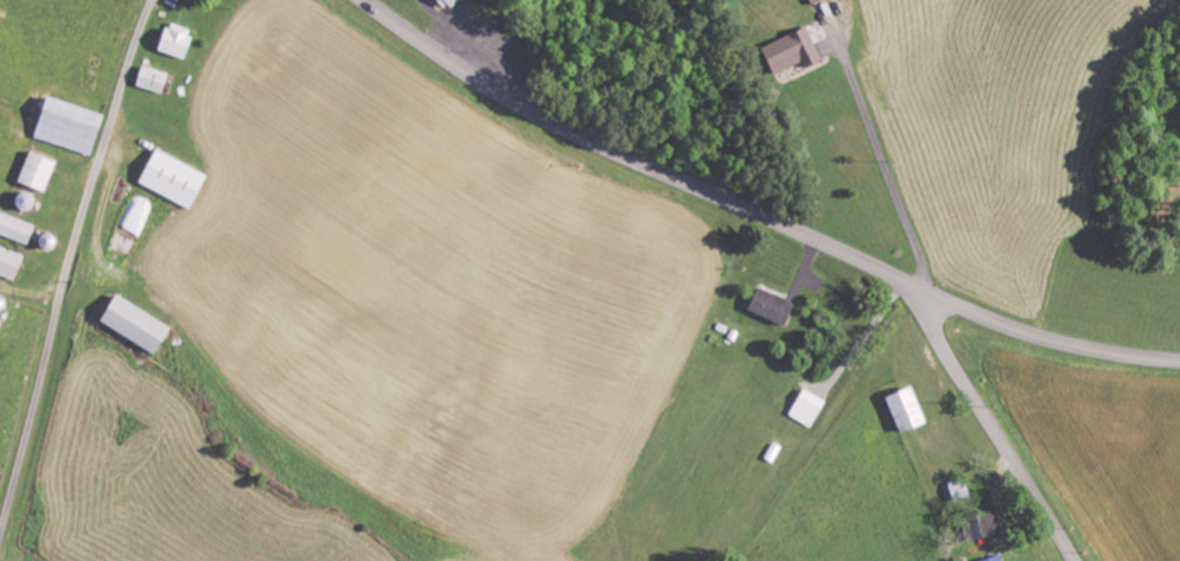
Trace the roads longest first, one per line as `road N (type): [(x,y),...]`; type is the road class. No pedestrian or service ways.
road 1 (tertiary): [(1179,360),(1038,336),(920,289),(546,120),(362,0)]
road 2 (residential): [(0,540),(75,244),(151,0)]
road 3 (residential): [(1076,560),(942,344),(920,289)]

